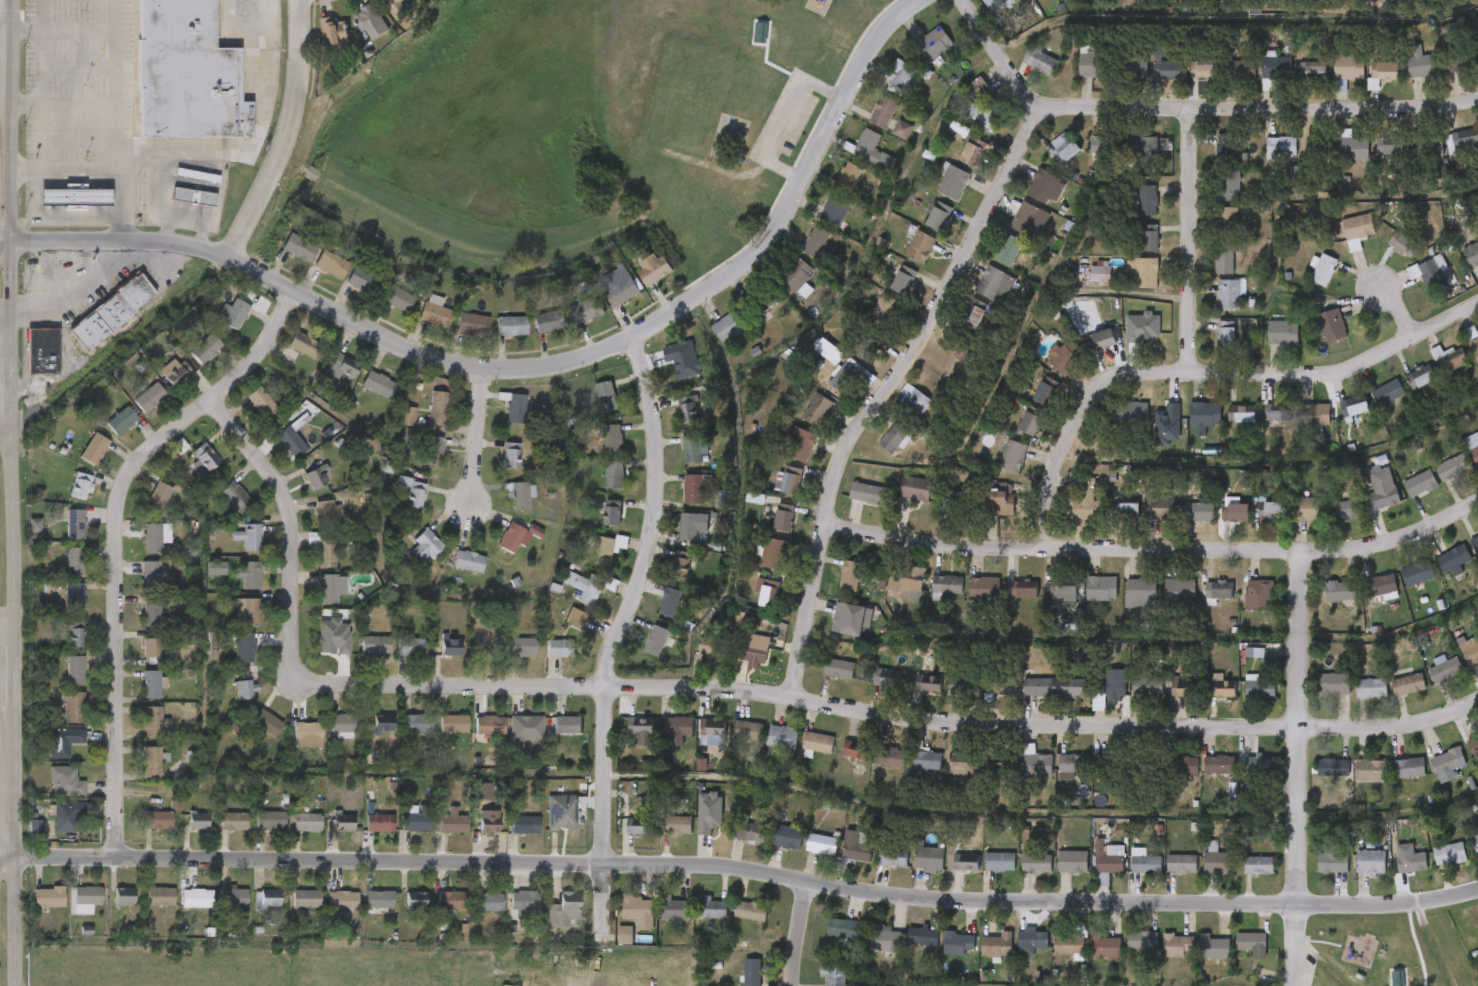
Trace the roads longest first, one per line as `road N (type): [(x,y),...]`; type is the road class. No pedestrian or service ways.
road 1 (residential): [(205,405),(281,497),(289,519),(291,648),(312,684),(706,690),(976,725),(1414,725),(1477,700)]
road 2 (residential): [(0,857),(695,863),(973,901),(1418,904),(1477,891)]
road 3 (tertiary): [(0,246),(197,254),(436,363),(483,374),(559,370),(630,338),(747,266),(781,226),(874,44),(894,16),(920,0)]
road 4 (residential): [(789,699),(844,457),(914,352),(1042,105),(1391,110),(1477,98)]
road 5 (residential): [(826,523),(943,548),(1356,551),(1420,533),(1477,503)]
road 6 (residential): [(294,292),(244,370),(131,466),(117,494),(112,858)]
road 7 (residential): [(630,338),(654,427),(656,472),(640,577),(608,659),(604,934)]
road 8 (residential): [(1045,549),(1056,461),(1104,378),(1344,371),(1477,304)]
road 9 (secondary): [(10,985),(11,429)]
road 10 (residential): [(1294,985),(1299,551)]
road 11 (residential): [(224,263),(292,120),(300,0)]
road 12 (residential): [(1189,375),(1190,109)]
road 13 (secondary): [(11,333),(12,104)]
road 14 (residential): [(470,506),(483,374)]
road 15 (residential): [(1042,105),(964,0)]

